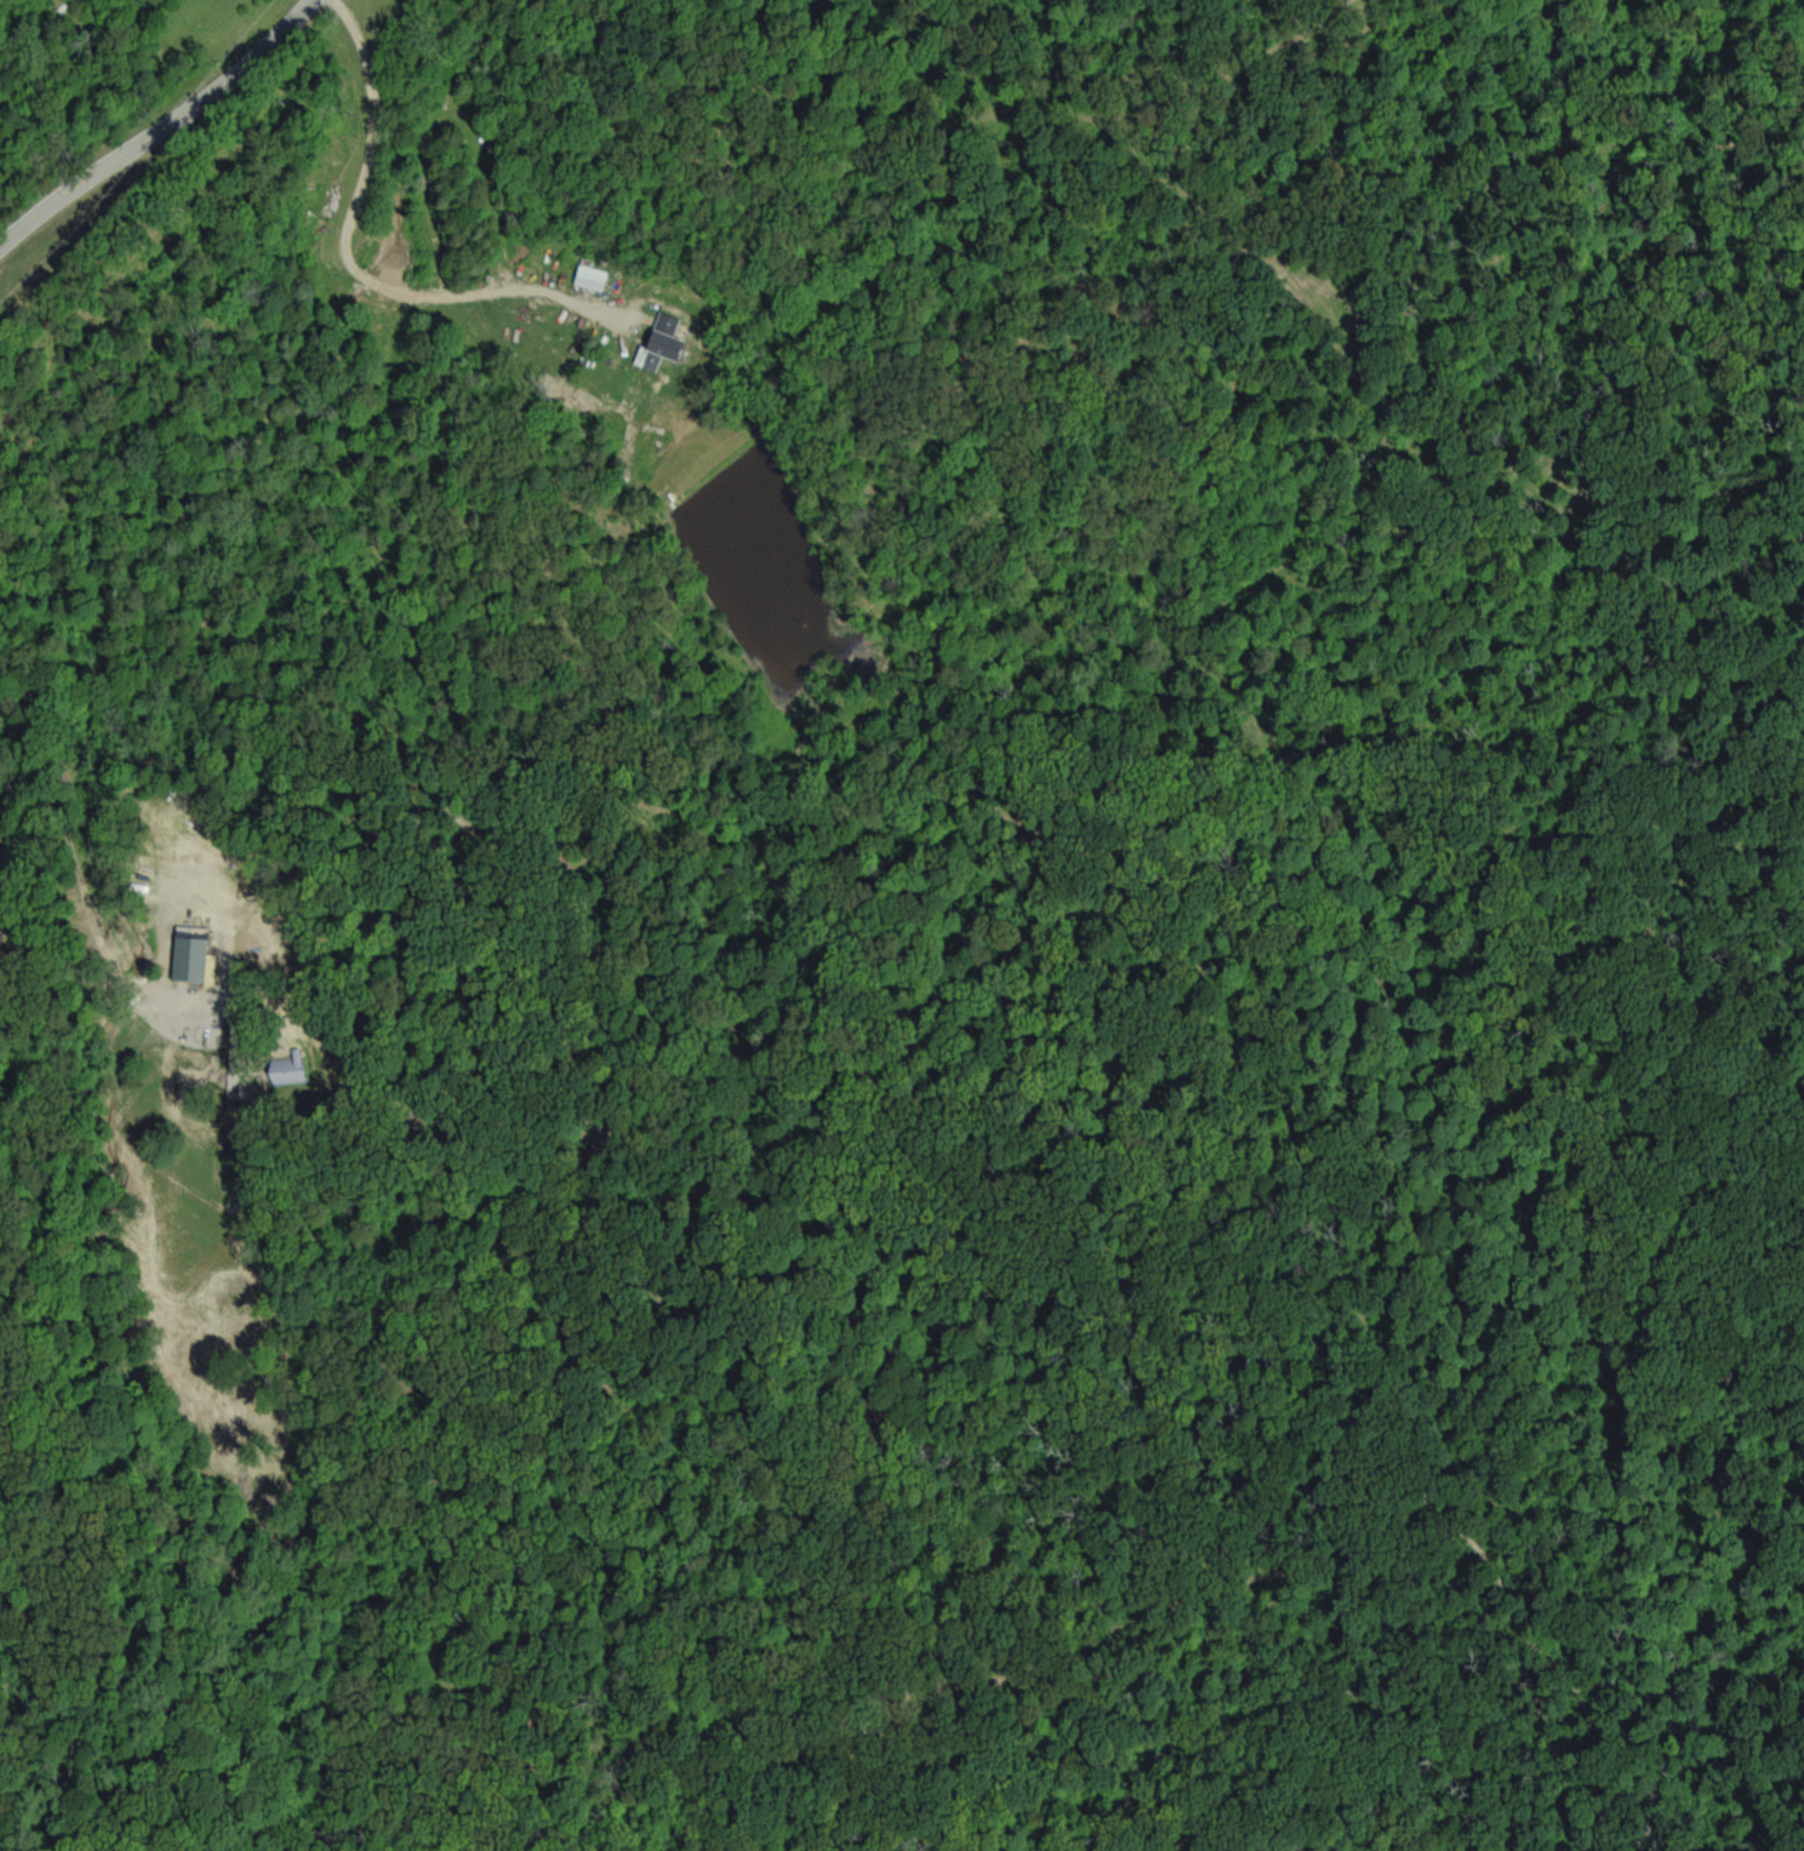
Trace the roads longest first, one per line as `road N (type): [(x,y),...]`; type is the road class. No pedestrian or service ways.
road 1 (secondary): [(0,247),(253,62),(310,0)]

